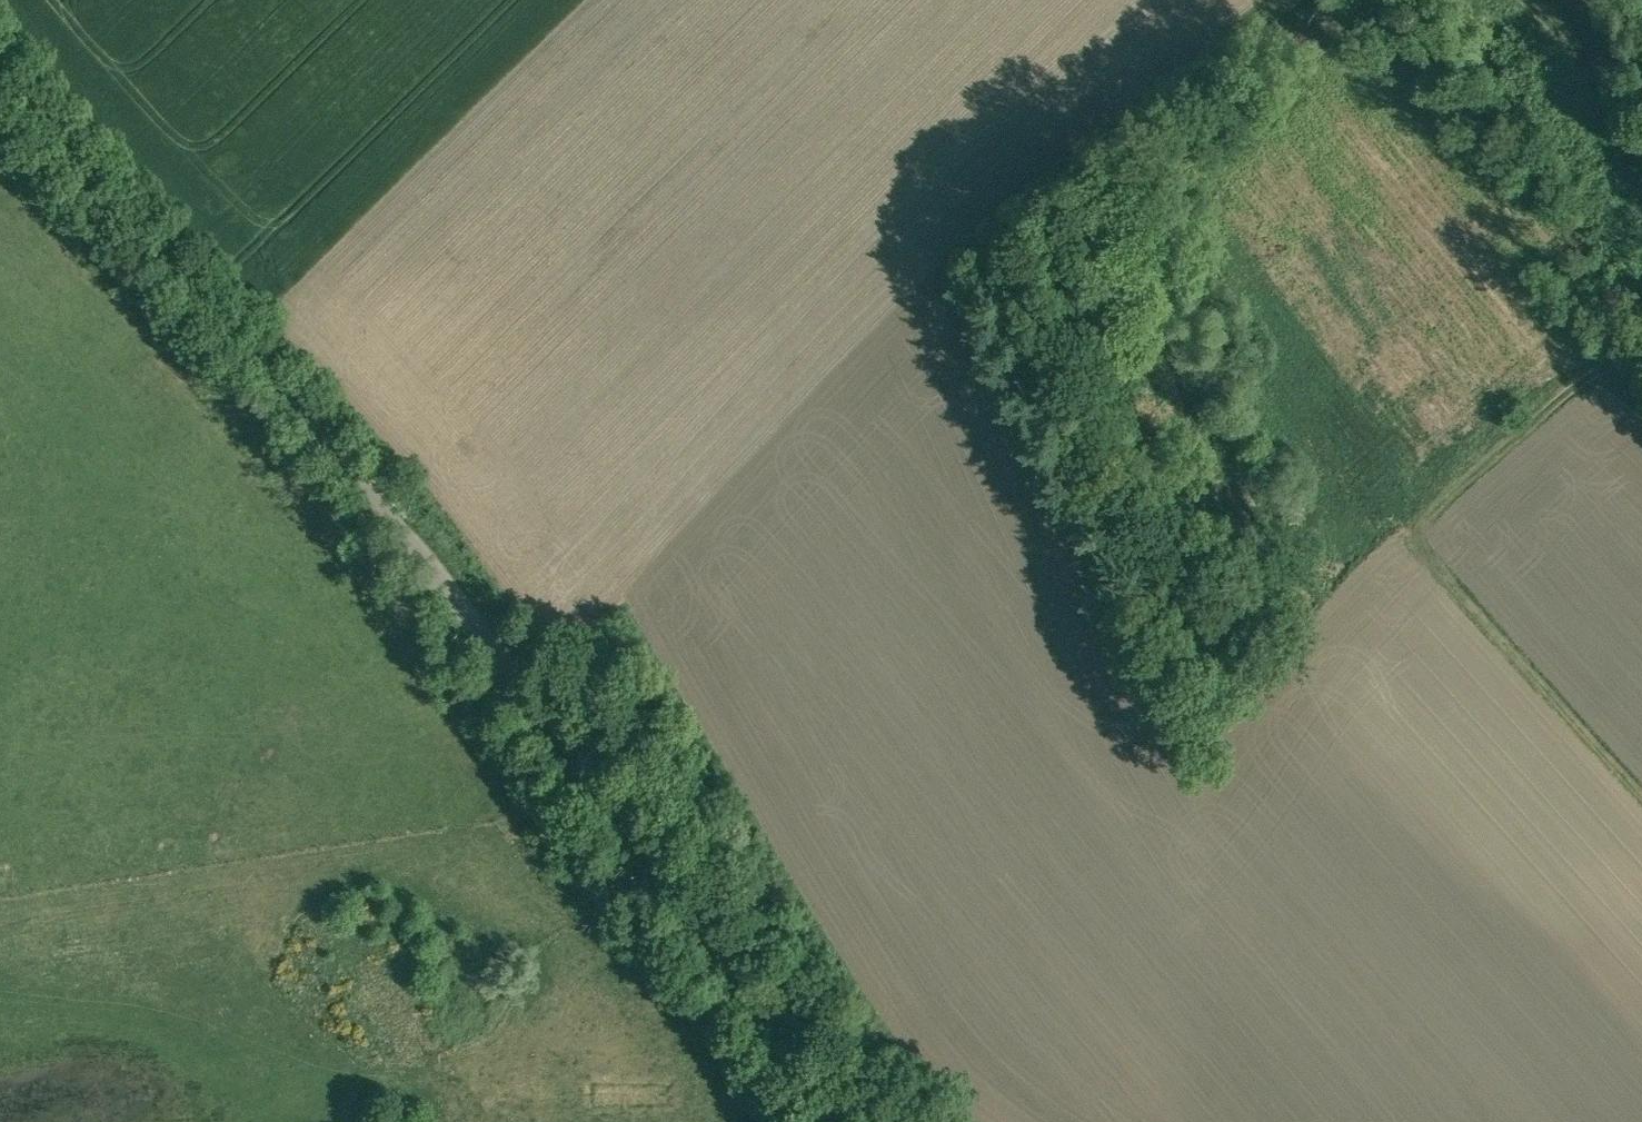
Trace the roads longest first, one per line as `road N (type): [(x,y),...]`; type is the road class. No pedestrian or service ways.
road 1 (residential): [(845,1121),(561,721),(287,387),(0,72)]
road 2 (track): [(1641,319),(1422,496),(1320,614)]

